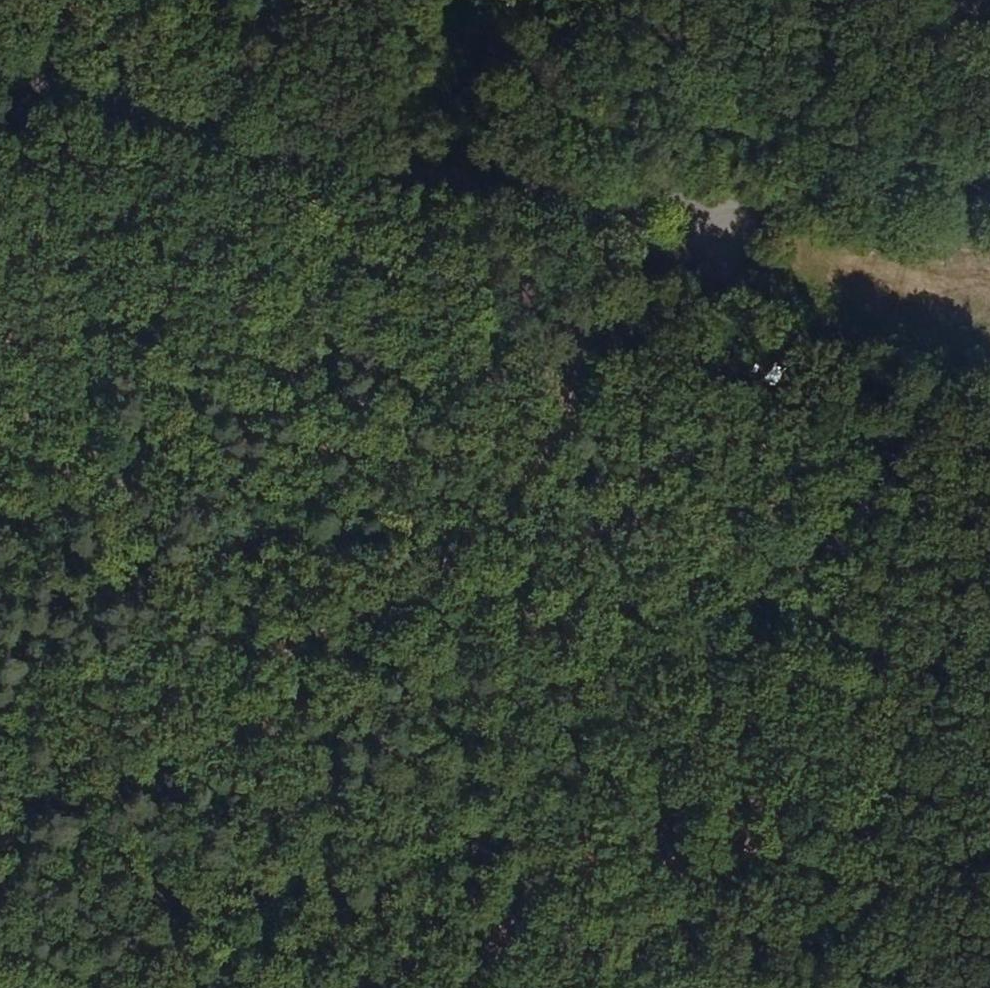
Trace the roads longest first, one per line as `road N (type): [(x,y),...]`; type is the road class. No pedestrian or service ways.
road 1 (unclassified): [(989,191),(843,184),(710,196),(653,222),(0,81)]

